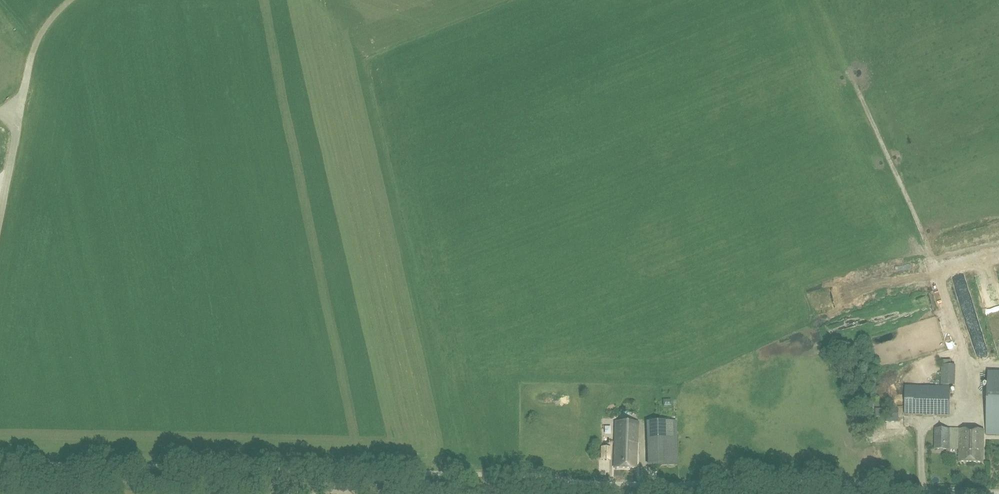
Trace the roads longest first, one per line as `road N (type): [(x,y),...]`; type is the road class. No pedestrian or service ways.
road 1 (tertiary): [(768,493),(0,474)]
road 2 (unclassified): [(0,212),(30,56),(69,0)]

